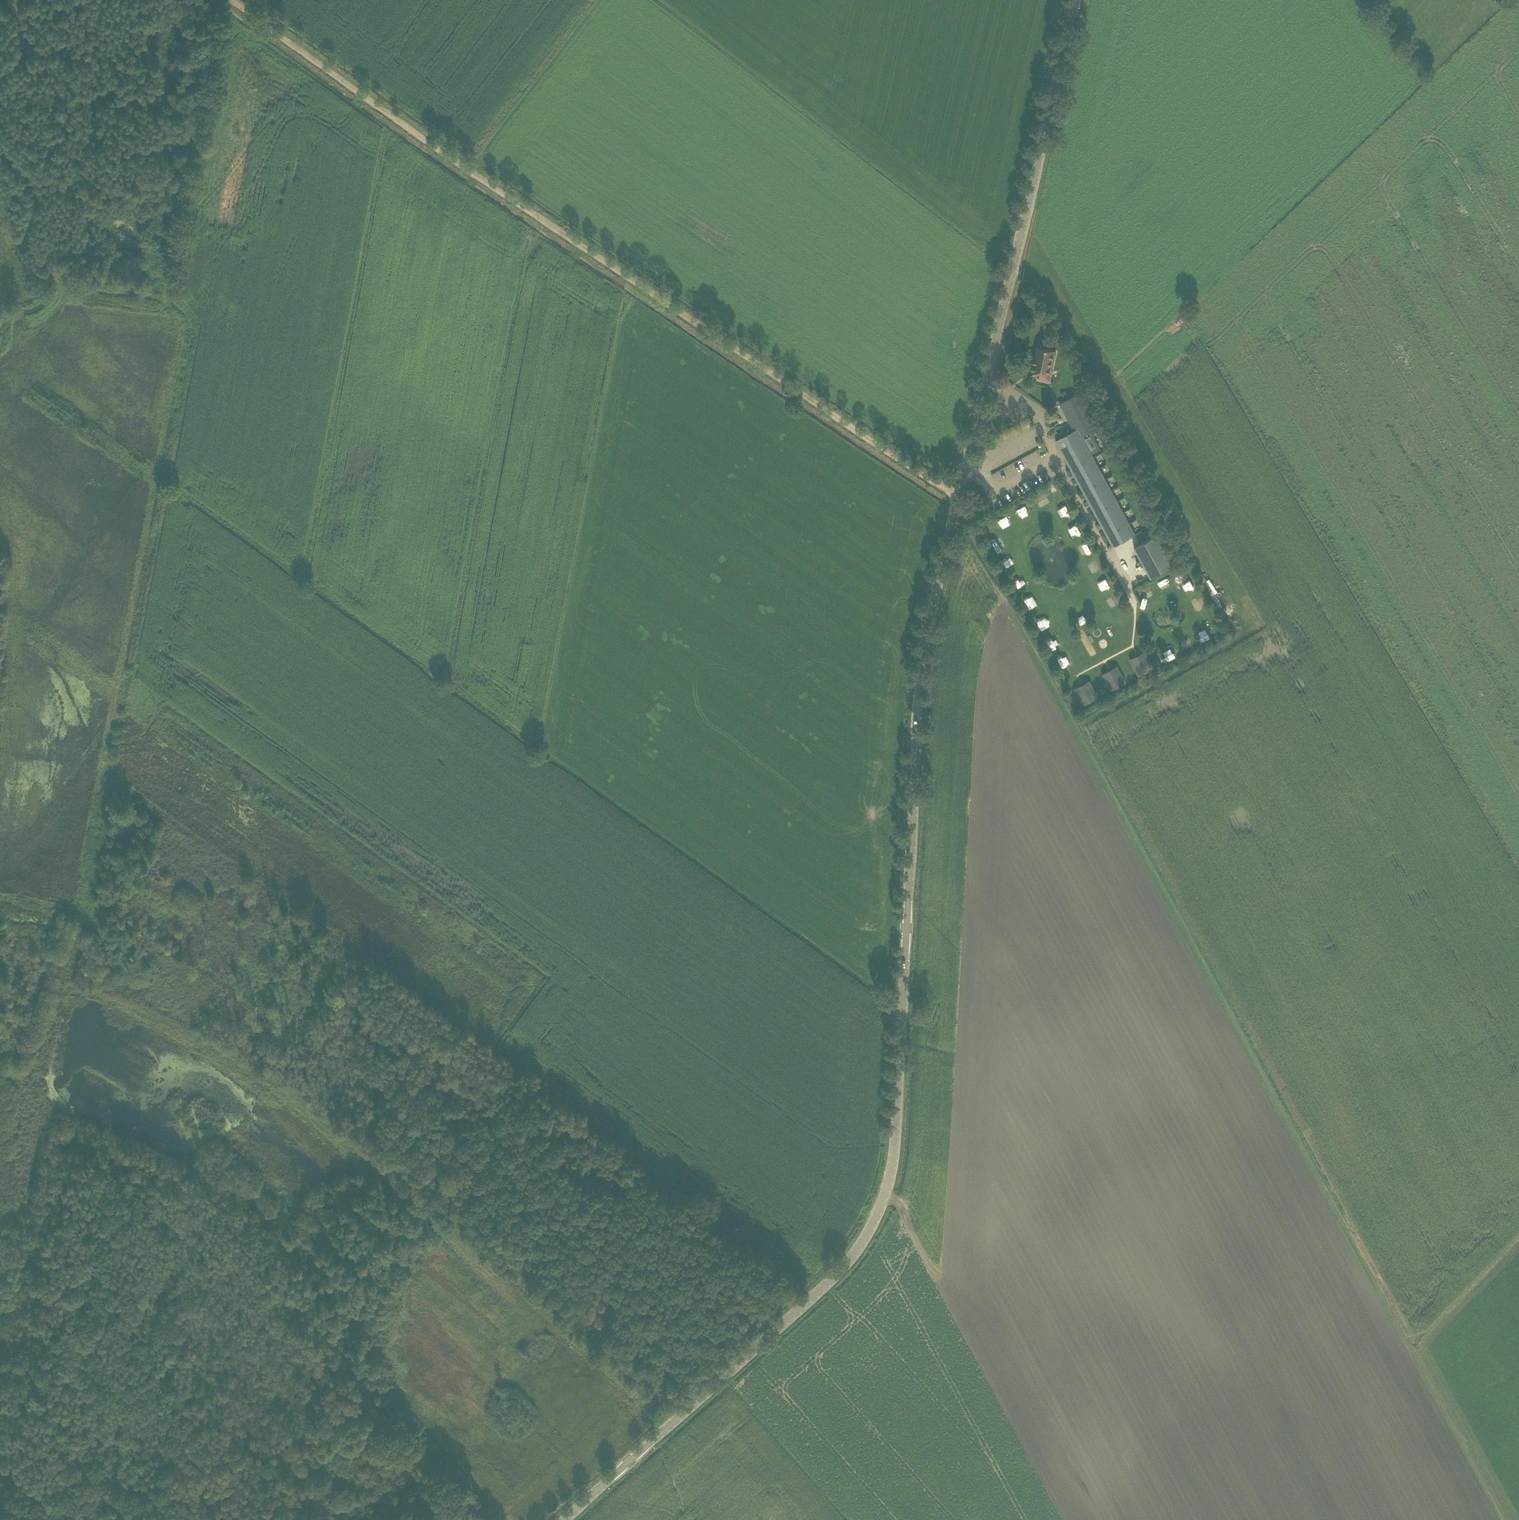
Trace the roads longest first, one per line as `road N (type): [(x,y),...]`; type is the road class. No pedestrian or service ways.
road 1 (unclassified): [(564,1519),(838,1273),(871,1228),(888,1186),(898,1137),(923,659),(1079,0)]
road 2 (track): [(229,0),(927,480),(959,492)]

